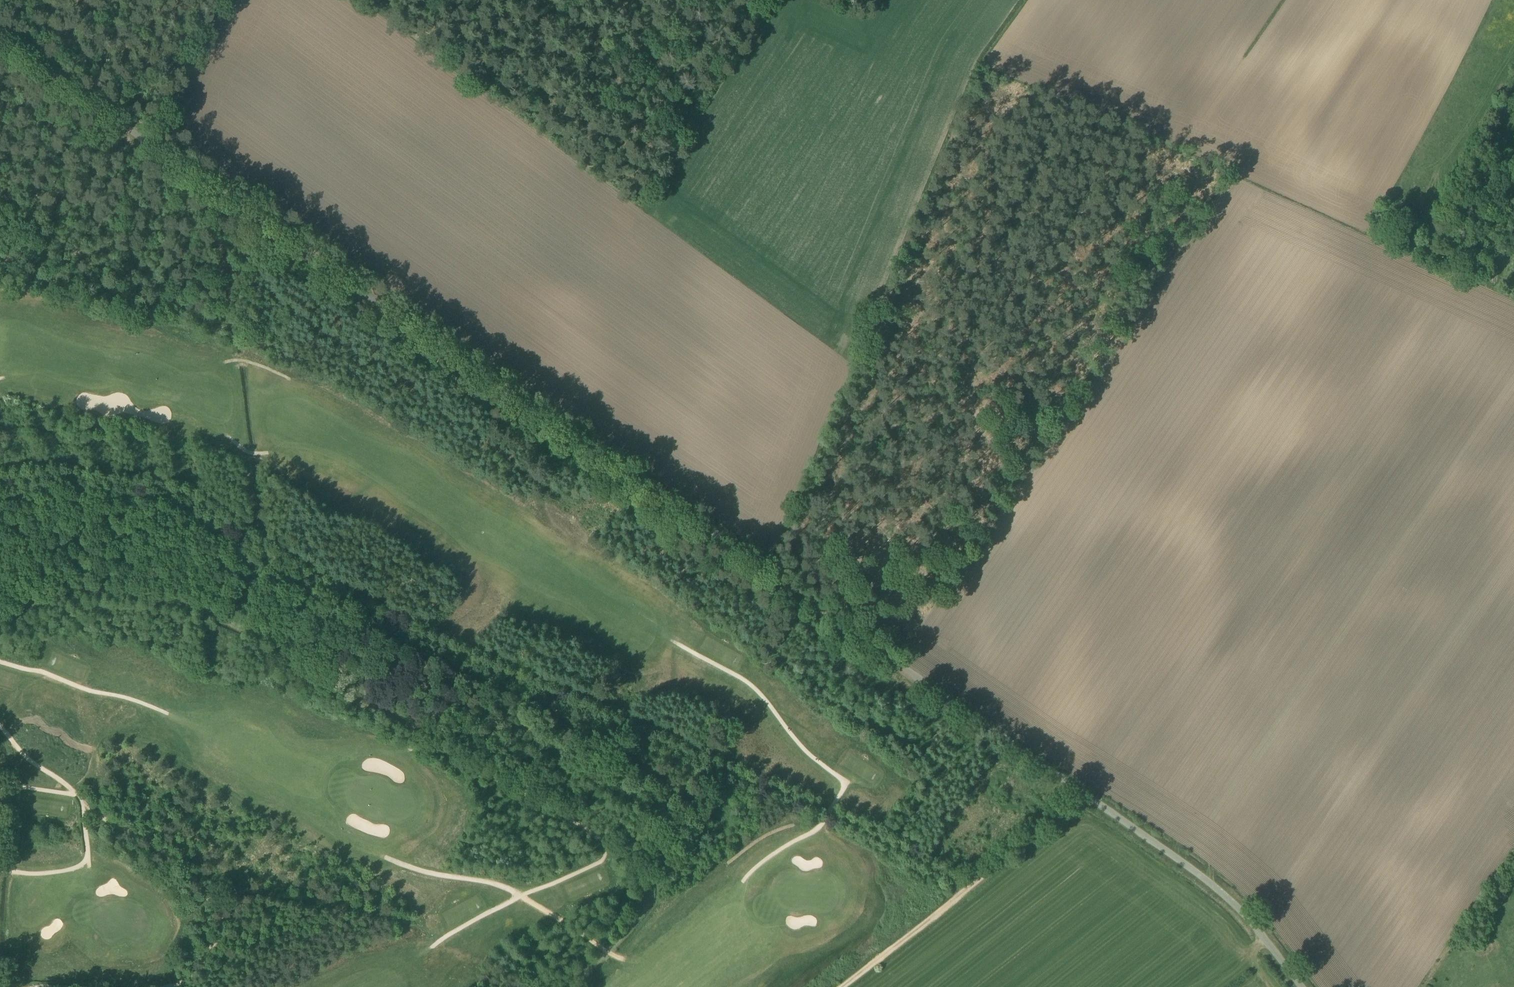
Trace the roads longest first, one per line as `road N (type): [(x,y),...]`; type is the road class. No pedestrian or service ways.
road 1 (unclassified): [(1297,986),(1193,871),(0,47)]
road 2 (track): [(0,481),(131,484),(200,505),(340,602),(728,772),(969,891)]
road 3 (track): [(969,891),(845,986)]
road 4 (track): [(1081,794),(969,891)]

